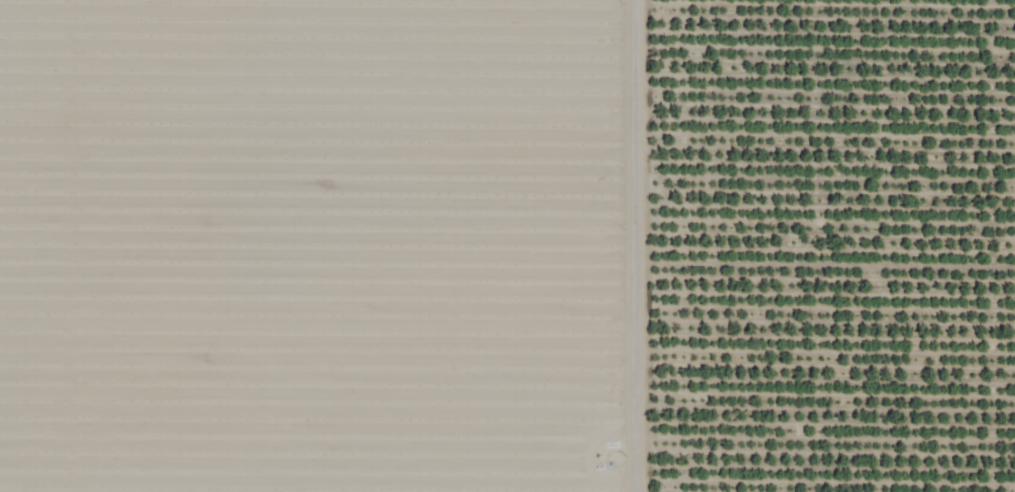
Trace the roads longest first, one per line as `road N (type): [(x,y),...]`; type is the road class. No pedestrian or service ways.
road 1 (track): [(638,0),(638,491)]

